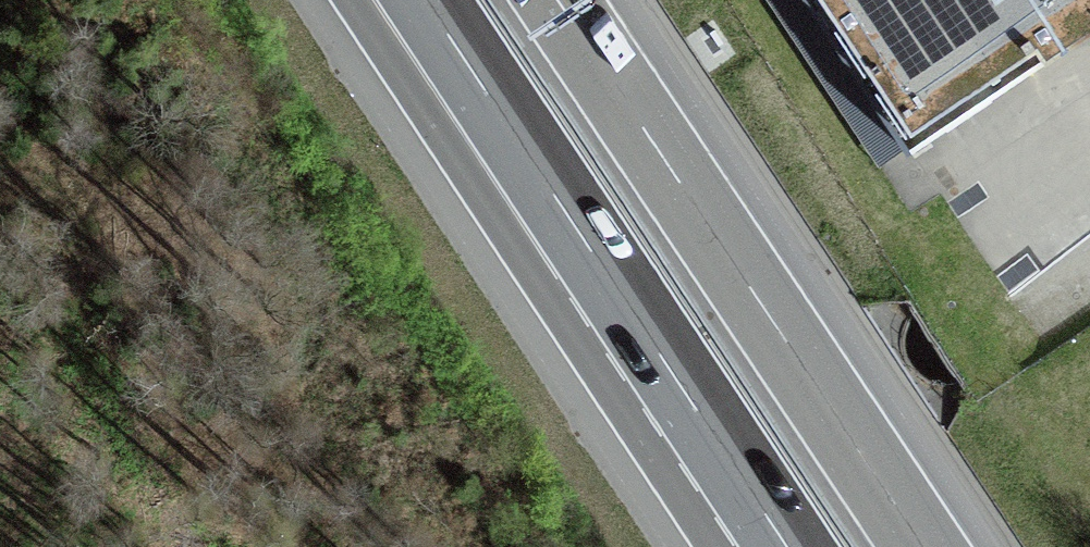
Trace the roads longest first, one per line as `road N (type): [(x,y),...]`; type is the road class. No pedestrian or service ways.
road 1 (motorway): [(923,546),(557,0)]
road 2 (motorway): [(352,0),(391,57),(596,257)]
road 3 (motorway): [(596,257),(787,546)]
road 4 (motorway): [(425,0),(596,257)]

